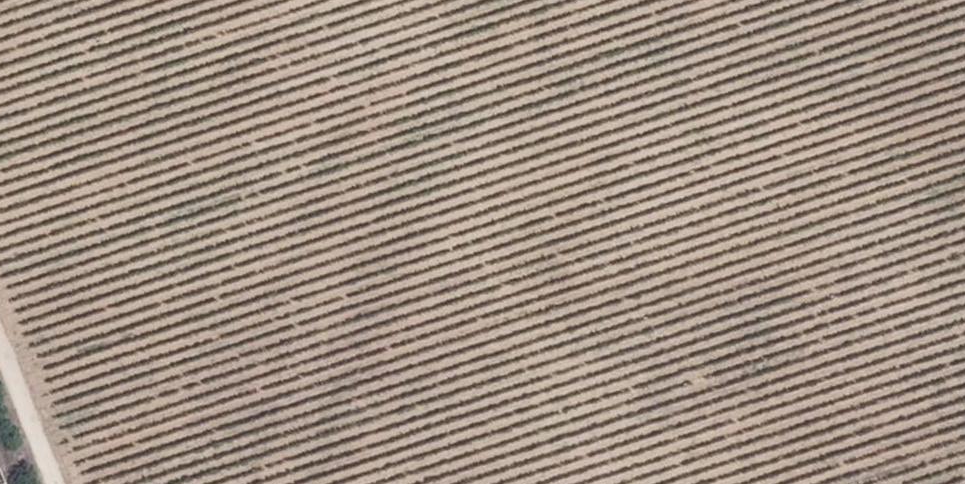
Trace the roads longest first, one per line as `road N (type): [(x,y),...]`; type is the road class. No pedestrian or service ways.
road 1 (track): [(0,346),(55,483)]

